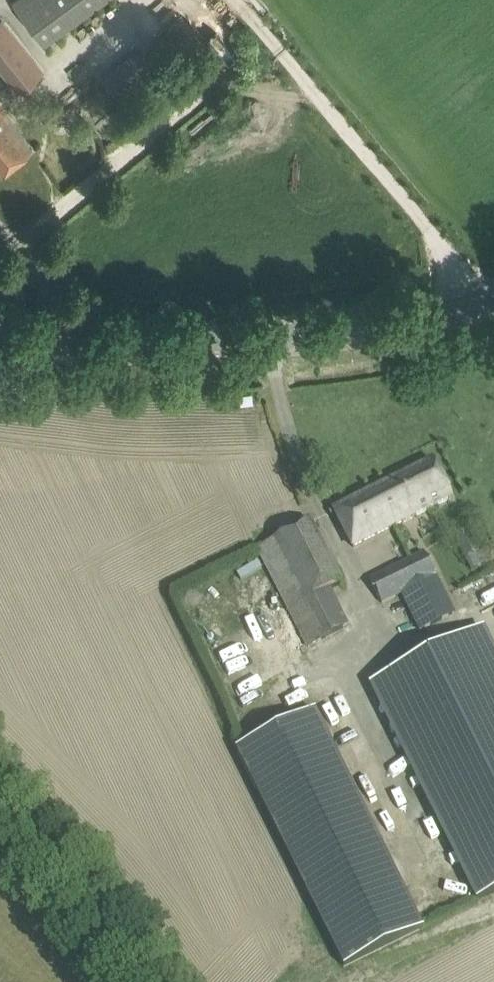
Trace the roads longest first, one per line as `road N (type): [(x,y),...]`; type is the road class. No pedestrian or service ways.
road 1 (tertiary): [(0,338),(158,346),(268,338),(493,297)]
road 2 (unclassified): [(131,981),(0,810)]

